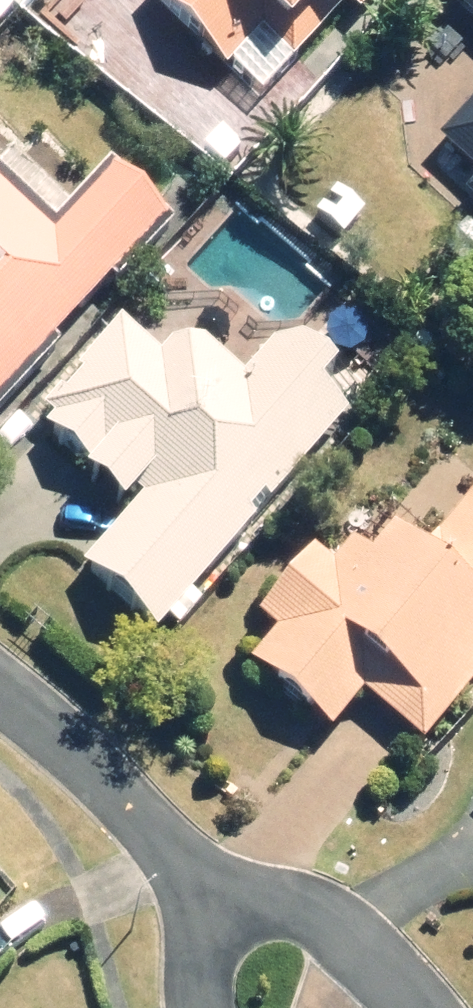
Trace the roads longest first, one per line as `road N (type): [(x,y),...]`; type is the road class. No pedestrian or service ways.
road 1 (residential): [(163,833),(320,921),(400,1007)]
road 2 (residential): [(0,686),(163,833)]
road 3 (residential): [(195,992),(163,833)]

